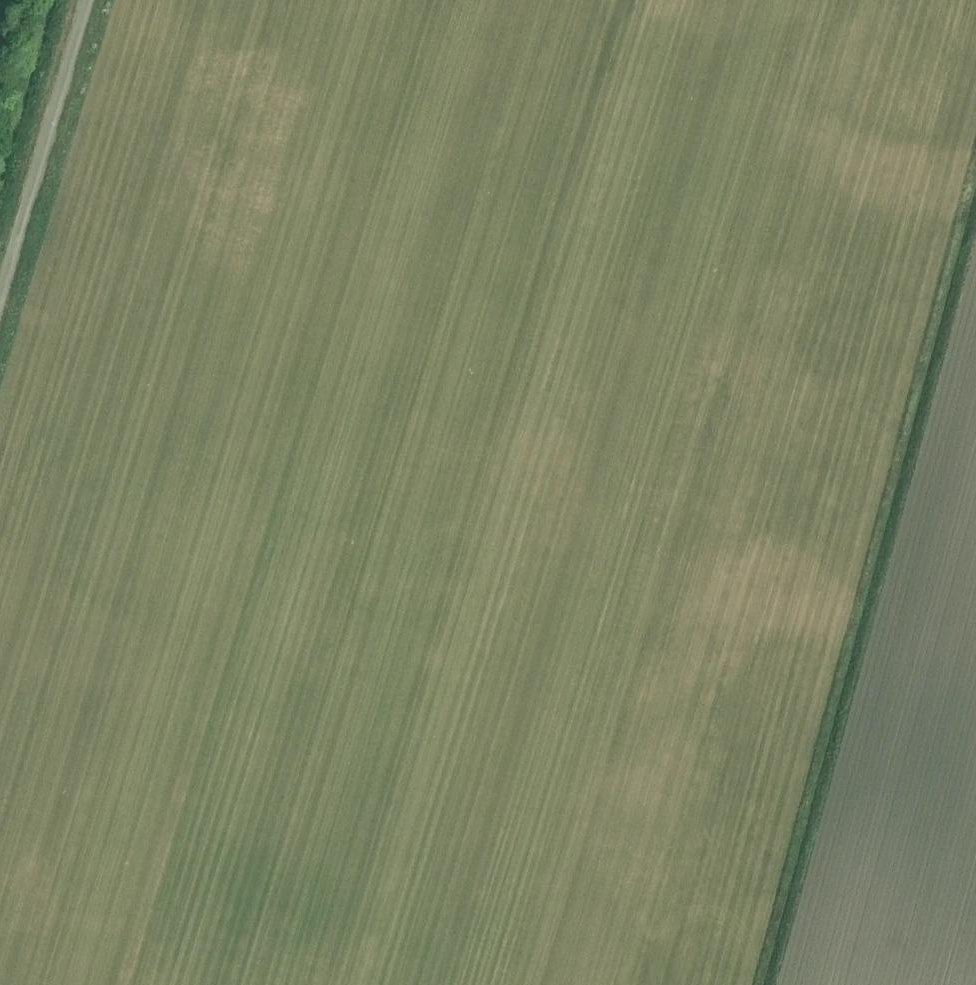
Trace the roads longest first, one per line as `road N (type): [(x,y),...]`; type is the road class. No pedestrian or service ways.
road 1 (unclassified): [(92,0),(0,309)]

